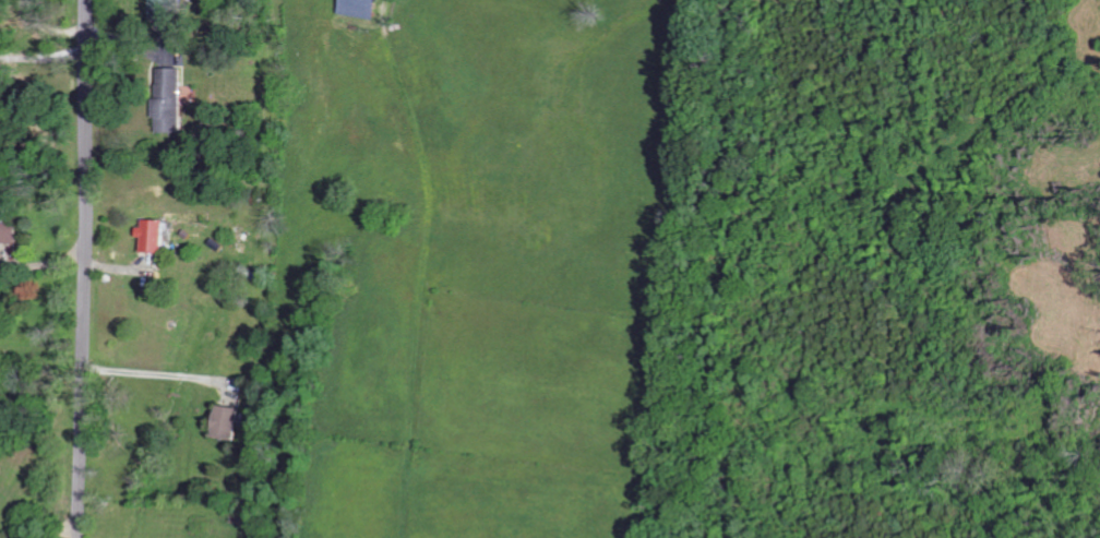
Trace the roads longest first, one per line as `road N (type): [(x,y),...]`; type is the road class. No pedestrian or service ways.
road 1 (residential): [(77,537),(88,310),(89,0)]

